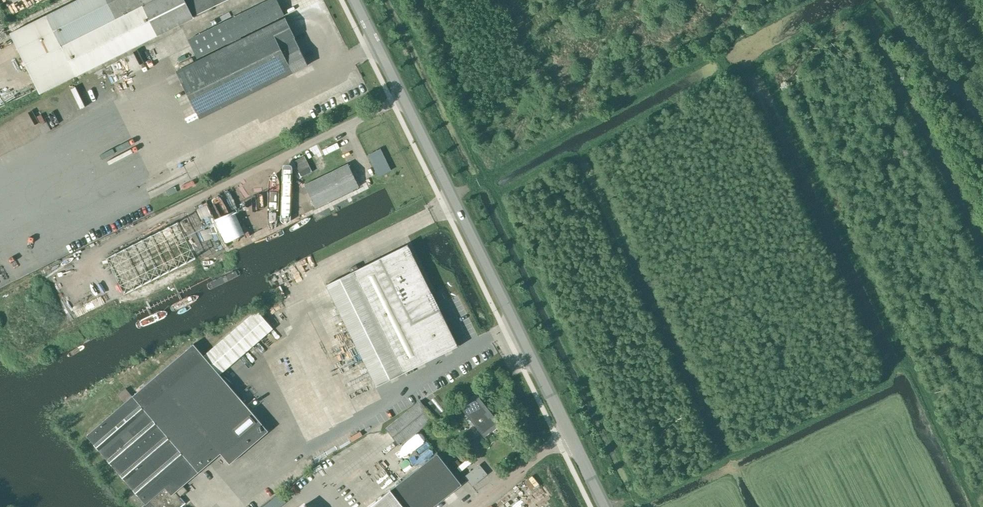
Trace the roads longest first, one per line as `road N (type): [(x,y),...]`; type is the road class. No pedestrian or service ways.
road 1 (tertiary): [(570,433),(355,0)]
road 2 (unclassified): [(474,506),(570,433)]

